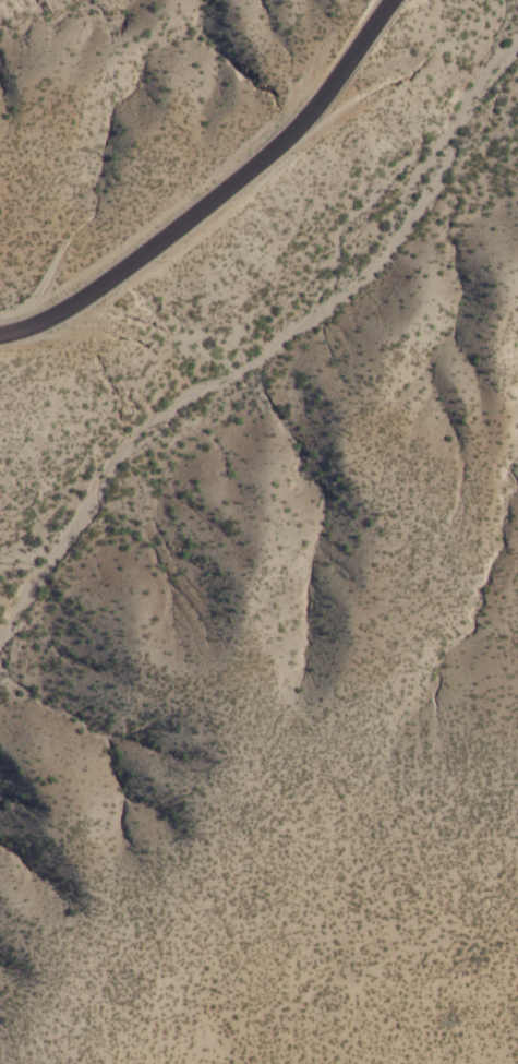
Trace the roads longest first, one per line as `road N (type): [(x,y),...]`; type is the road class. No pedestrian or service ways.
road 1 (residential): [(0,332),(109,280),(251,179),(302,128),(393,0)]

